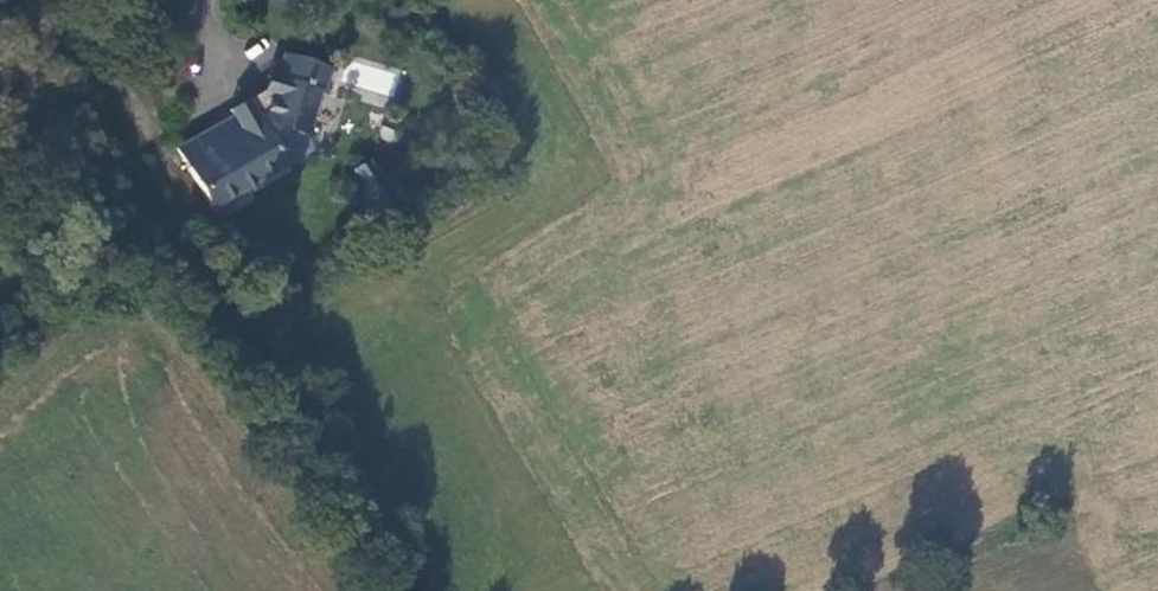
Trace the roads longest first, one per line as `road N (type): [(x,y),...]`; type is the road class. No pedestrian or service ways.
road 1 (track): [(66,0),(134,130)]

